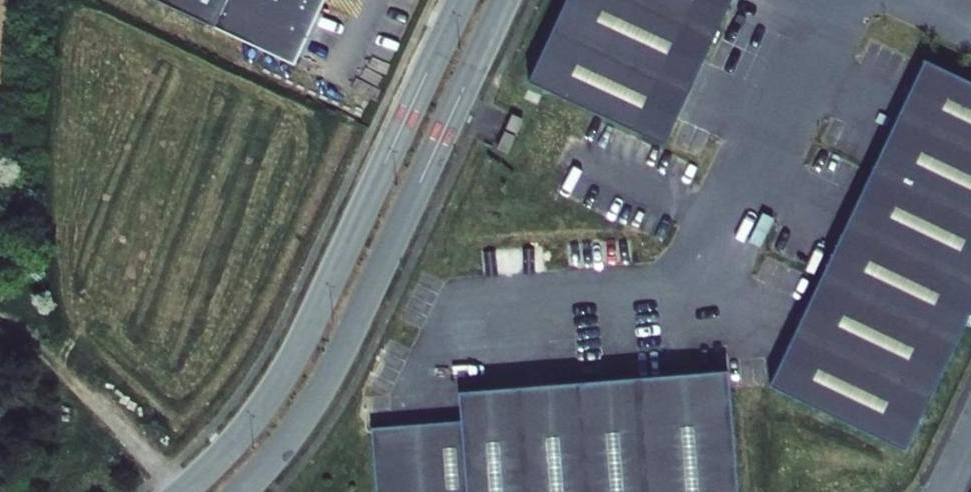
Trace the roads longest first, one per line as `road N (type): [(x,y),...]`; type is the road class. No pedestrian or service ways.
road 1 (tertiary): [(461,0),(287,371),(241,435),(182,491)]
road 2 (tertiary): [(243,491),(297,428),(340,356),(506,0)]
road 3 (track): [(172,491),(58,358),(0,310)]

